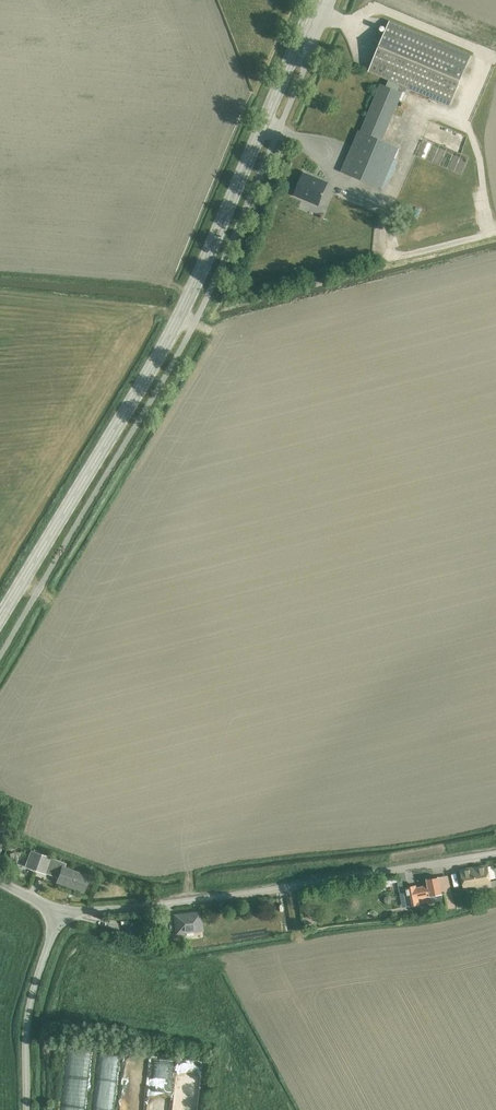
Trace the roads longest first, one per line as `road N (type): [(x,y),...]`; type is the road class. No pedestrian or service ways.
road 1 (tertiary): [(0,620),(178,320),(315,0)]
road 2 (unclassified): [(495,852),(64,912)]
road 3 (unclassified): [(27,1109),(31,999),(64,912)]

